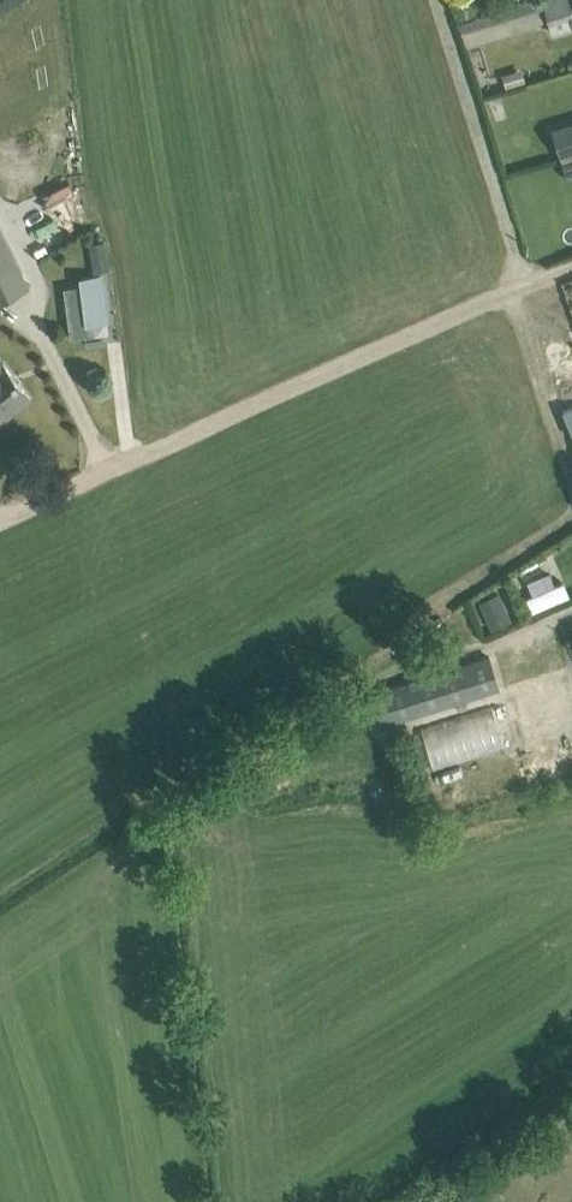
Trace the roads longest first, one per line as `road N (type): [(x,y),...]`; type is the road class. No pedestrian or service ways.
road 1 (unclassified): [(0,524),(571,268)]

